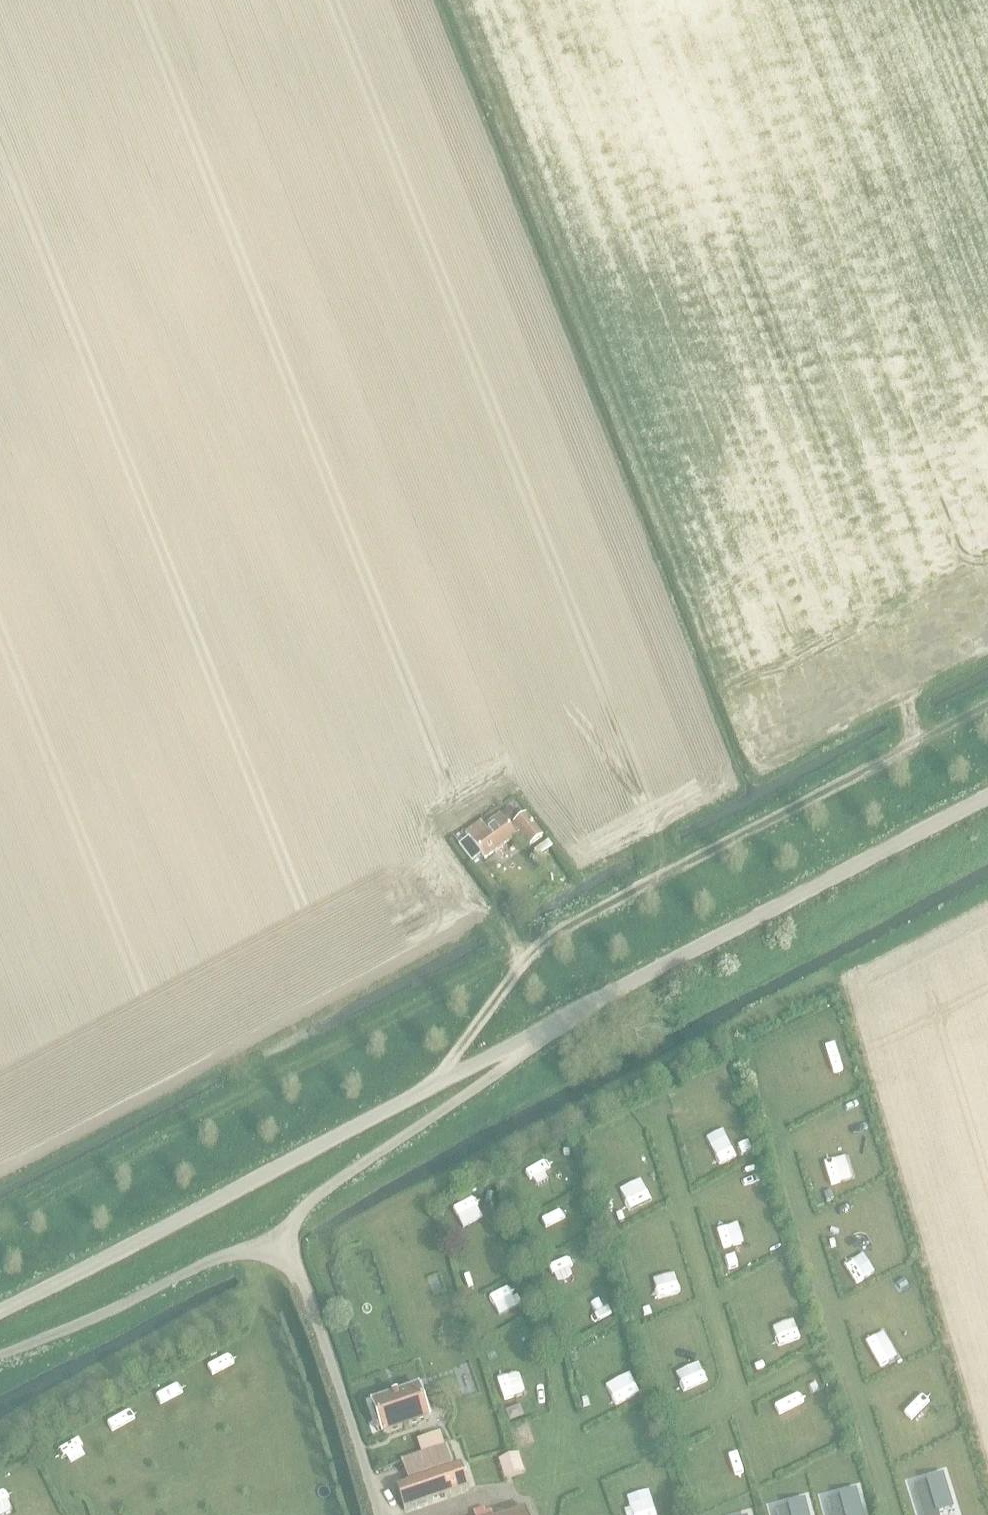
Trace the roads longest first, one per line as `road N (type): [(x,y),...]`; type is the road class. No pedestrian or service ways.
road 1 (unclassified): [(537,1032),(987,795)]
road 2 (unclassified): [(0,1311),(429,1087)]
road 3 (unclassified): [(279,1248),(306,1207),(517,1059),(537,1032)]
road 4 (unclassified): [(0,1355),(230,1254),(279,1248)]
road 5 (unclassified): [(378,1514),(305,1291),(279,1248)]
road 6 (unclassified): [(549,928),(429,1087)]
road 7 (unclassified): [(429,1087),(537,1032)]

